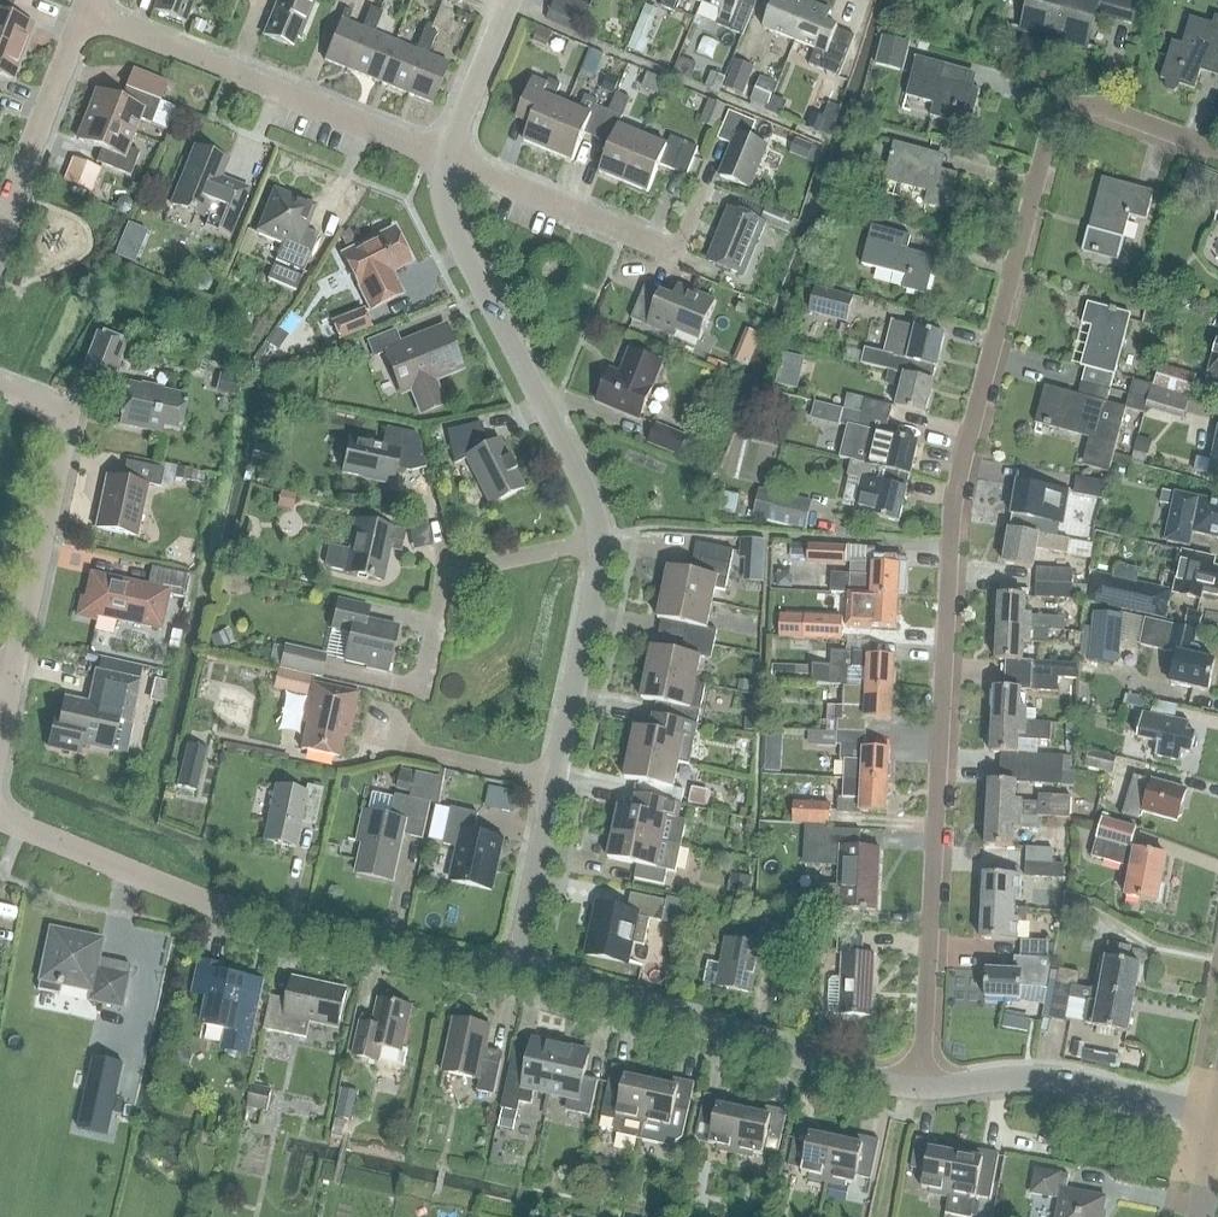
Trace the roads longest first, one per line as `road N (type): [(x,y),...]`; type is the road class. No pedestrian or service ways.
road 1 (residential): [(1217,152),(1095,106),(1055,124),(1044,147),(954,490),(920,1088)]
road 2 (residential): [(514,970),(601,537),(587,490),(445,224),(438,187),(445,156)]
road 3 (residential): [(514,970),(217,909),(0,817)]
road 4 (residential): [(920,1088),(876,1082),(514,970)]
road 5 (residential): [(445,156),(85,11)]
road 6 (residential): [(11,679),(59,441),(44,408),(0,390)]
road 7 (residential): [(699,200),(676,254),(445,156)]
road 8 (residential): [(1217,1116),(1053,1079),(920,1088)]
road 9 (residential): [(0,234),(85,11)]
road 10 (residential): [(445,156),(509,0)]

